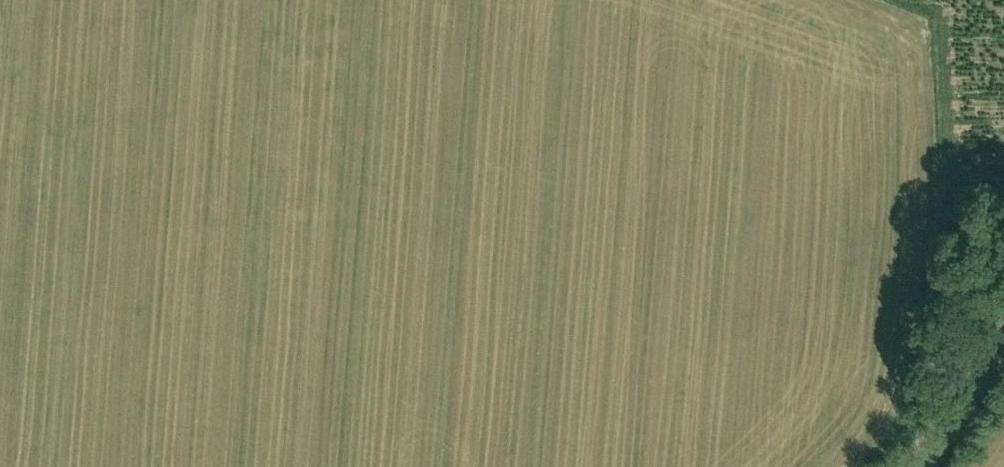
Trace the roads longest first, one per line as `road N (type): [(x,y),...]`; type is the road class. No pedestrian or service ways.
road 1 (unclassified): [(920,466),(1003,356)]

